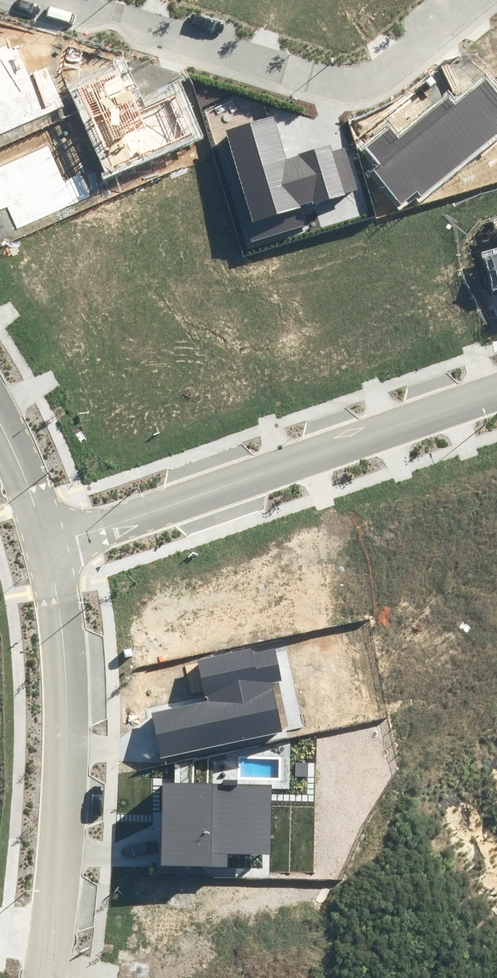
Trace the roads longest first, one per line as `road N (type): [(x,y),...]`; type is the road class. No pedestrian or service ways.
road 1 (residential): [(496,391),(50,544)]
road 2 (residential): [(49,0),(350,87),(386,75),(476,0)]
road 3 (residential): [(44,977),(62,808),(60,622),(50,544)]
road 4 (residential): [(50,544),(0,414)]

